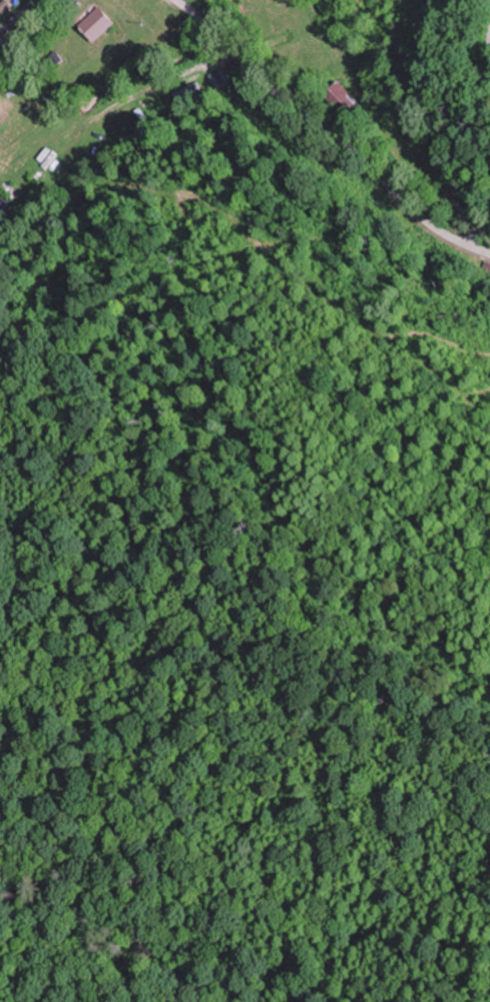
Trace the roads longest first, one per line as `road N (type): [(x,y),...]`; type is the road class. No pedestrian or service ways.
road 1 (residential): [(489,256),(460,245),(256,78),(226,42)]

